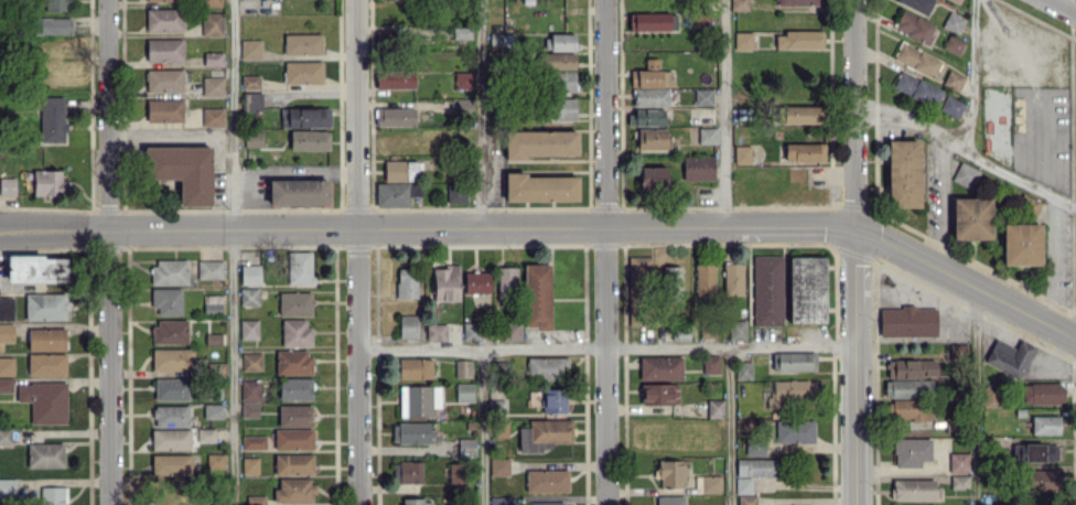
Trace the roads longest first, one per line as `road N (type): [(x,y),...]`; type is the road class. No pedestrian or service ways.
road 1 (secondary): [(758,228),(0,228)]
road 2 (residential): [(358,504),(355,0)]
road 3 (residential): [(605,0),(607,504)]
road 4 (residential): [(109,0),(110,504)]
road 5 (residential): [(856,230),(857,504)]
road 6 (secondary): [(1075,339),(856,230)]
road 7 (residential): [(856,230),(855,0)]

